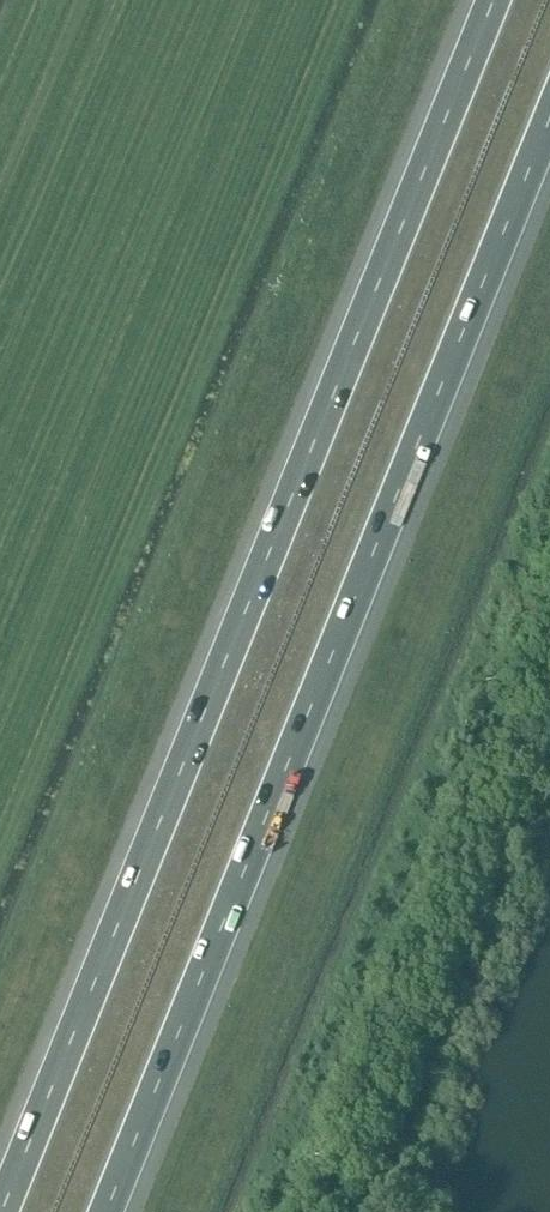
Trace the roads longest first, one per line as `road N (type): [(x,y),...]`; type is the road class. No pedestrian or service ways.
road 1 (motorway): [(496,0),(2,1211)]
road 2 (motorway): [(106,1211),(549,119)]

